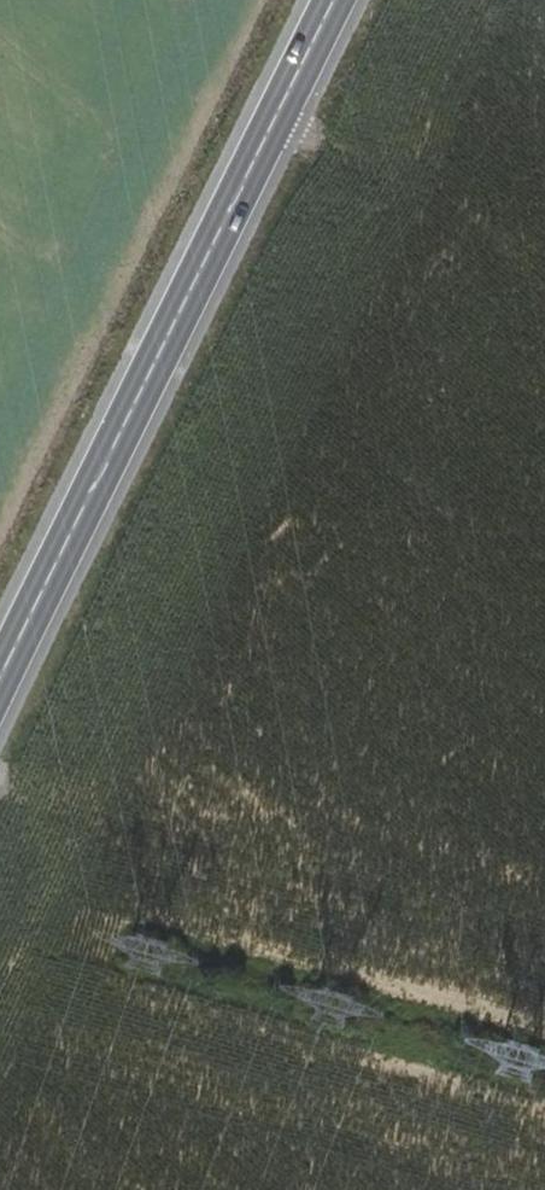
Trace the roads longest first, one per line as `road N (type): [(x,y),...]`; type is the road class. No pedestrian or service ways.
road 1 (secondary): [(335,0),(0,680)]

